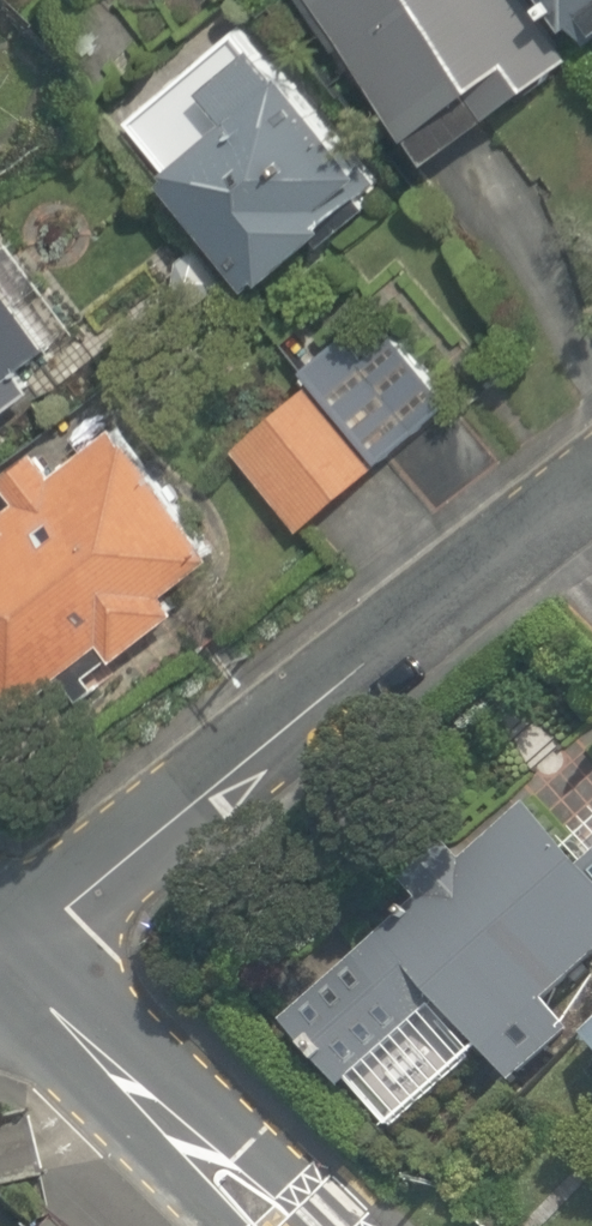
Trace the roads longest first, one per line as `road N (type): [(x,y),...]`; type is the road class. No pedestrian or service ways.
road 1 (residential): [(591,492),(39,970)]
road 2 (secondary): [(39,970),(294,1225)]

